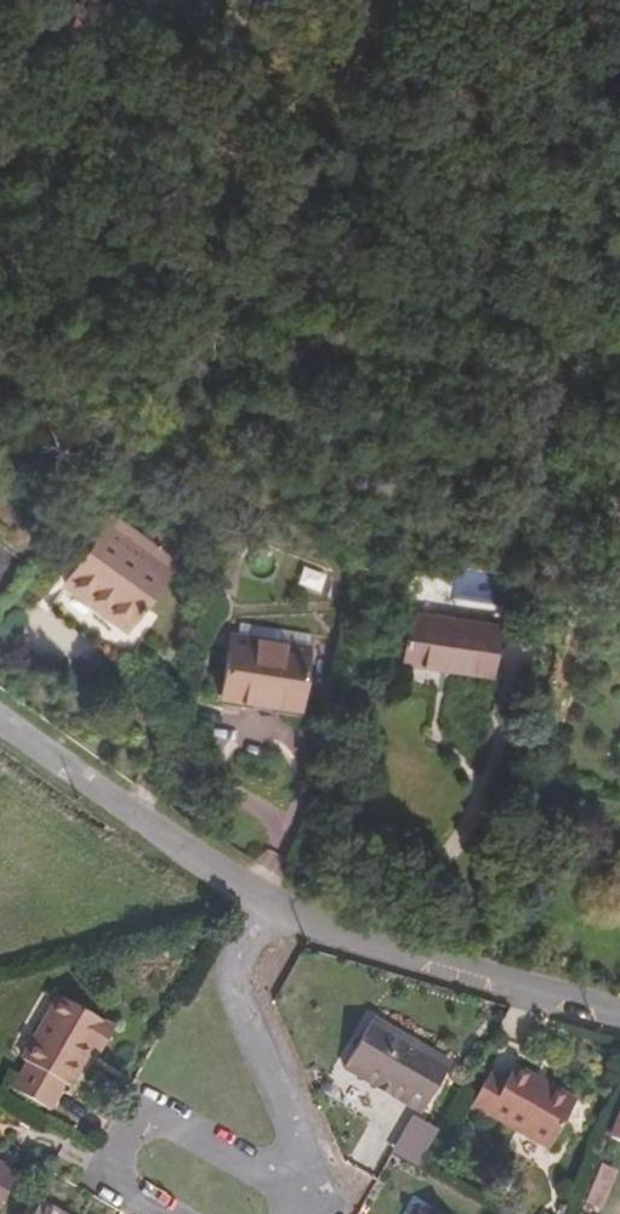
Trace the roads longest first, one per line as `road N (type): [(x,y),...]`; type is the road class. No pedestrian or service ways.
road 1 (tertiary): [(262,900),(357,941),(619,1017)]
road 2 (residential): [(299,1200),(301,1148),(234,987),(234,963),(262,900)]
road 3 (tertiary): [(0,721),(262,900)]
road 4 (residential): [(299,1200),(282,1179),(170,1121),(129,1129),(110,1161),(118,1190),(164,1213)]

